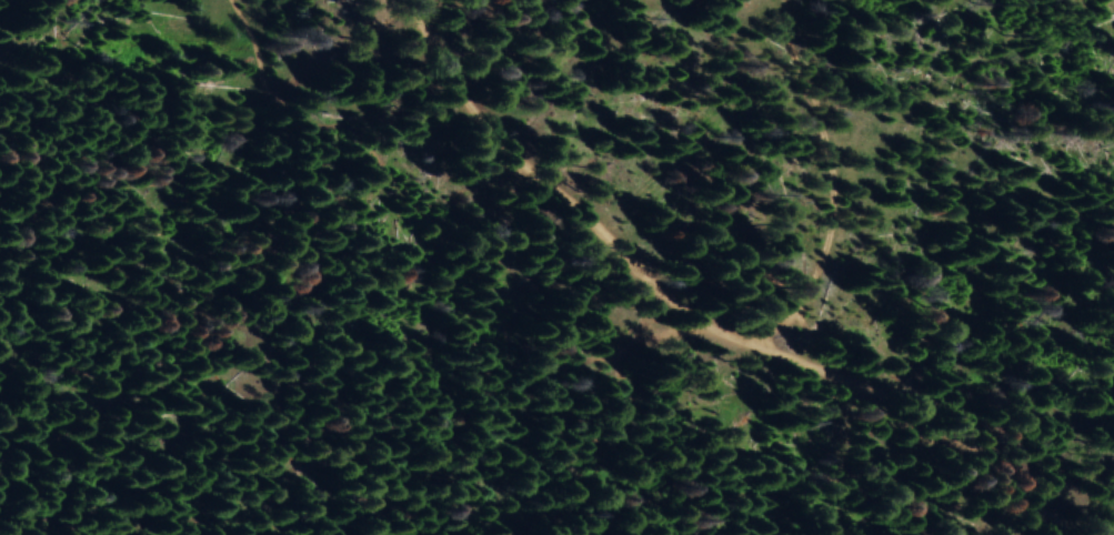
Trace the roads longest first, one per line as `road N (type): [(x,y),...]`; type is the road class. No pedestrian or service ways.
road 1 (track): [(442,0),(723,290),(1111,534)]
road 2 (track): [(845,0),(841,258),(786,329)]
road 3 (track): [(580,534),(572,477),(646,332),(723,290)]
road 4 (track): [(233,0),(269,85),(284,91),(442,0)]

